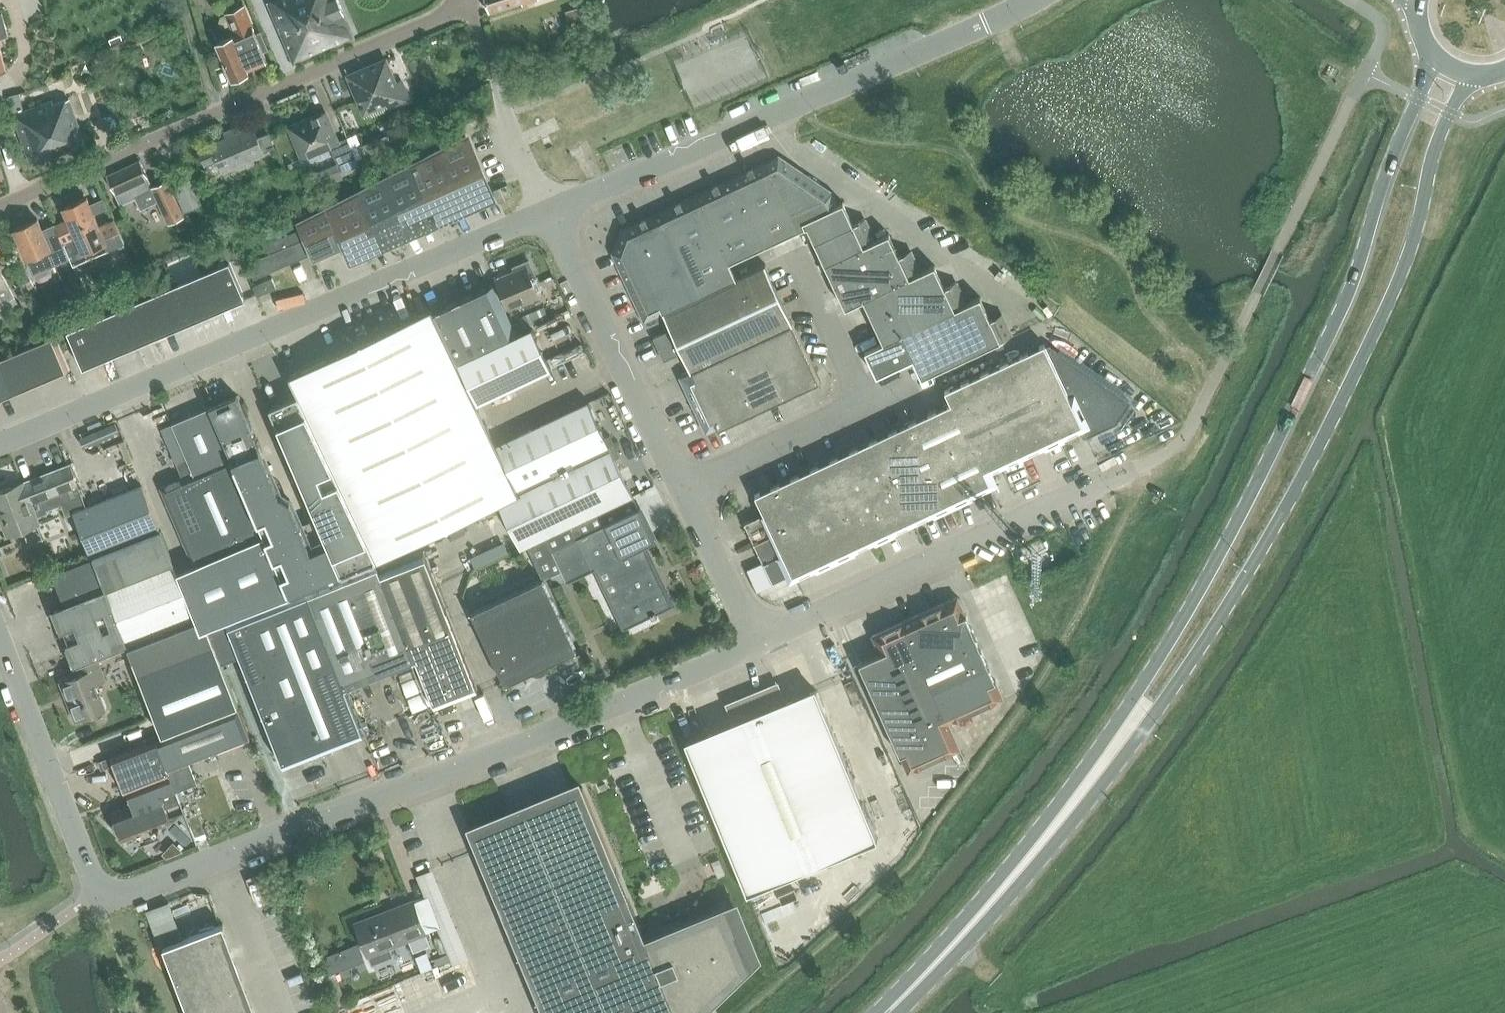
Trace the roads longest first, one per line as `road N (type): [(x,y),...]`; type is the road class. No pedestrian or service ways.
road 1 (secondary): [(983,912),(1135,741),(1273,528),(1399,276),(1430,160),(1467,76)]
road 2 (secondary): [(1436,59),(1387,169),(1351,284),(1252,492),(1162,651),(983,912)]
road 3 (unclassified): [(101,902),(758,646)]
road 4 (unclassified): [(0,441),(545,213)]
road 5 (residential): [(0,208),(429,21),(456,0)]
road 6 (unclassified): [(758,646),(1115,479)]
road 7 (unclassified): [(755,124),(1026,304)]
road 8 (unclassified): [(685,485),(864,404),(815,304)]
road 9 (unclassified): [(685,485),(545,213)]
road 10 (unclassified): [(755,124),(1029,0)]
road 11 (unclassified): [(101,902),(0,640)]
road 12 (unclassified): [(545,213),(755,124)]
road 13 (residential): [(545,213),(466,0)]
road 14 (unclassified): [(758,646),(685,485)]
road 15 (secondary): [(886,1012),(983,912)]

